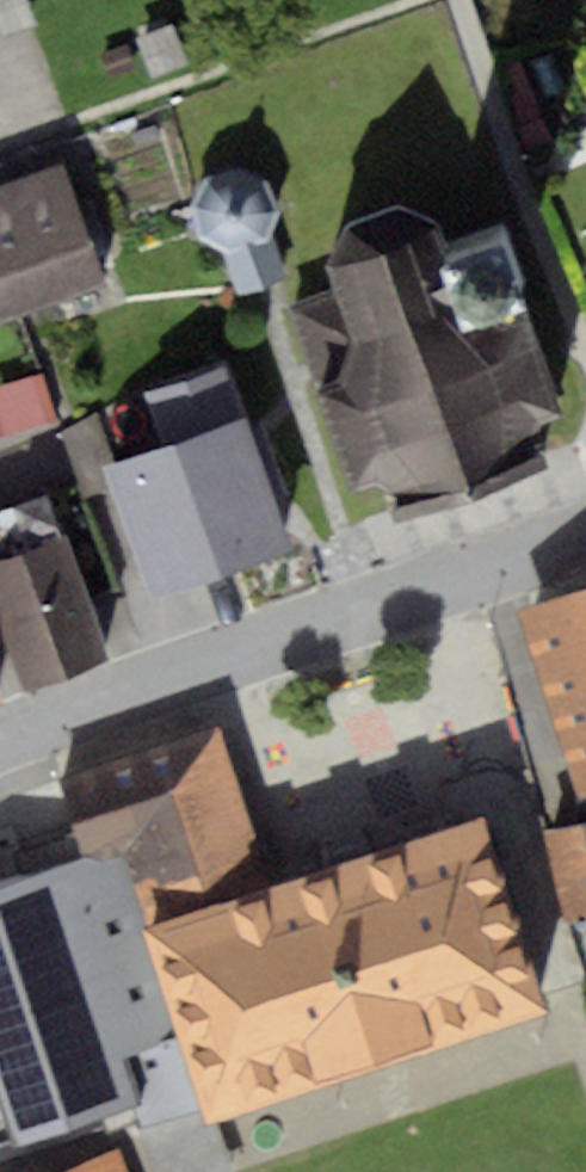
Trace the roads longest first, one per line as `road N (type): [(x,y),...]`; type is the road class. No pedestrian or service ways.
road 1 (residential): [(585,534),(0,744)]

